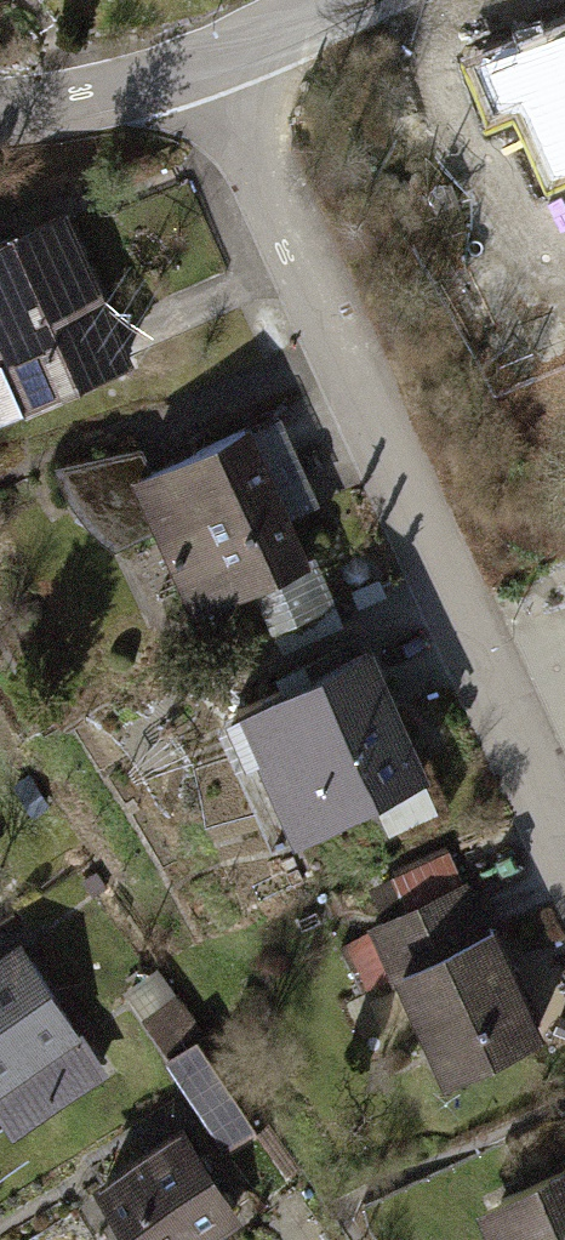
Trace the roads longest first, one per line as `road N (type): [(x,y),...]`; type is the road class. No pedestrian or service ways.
road 1 (residential): [(564,838),(216,61)]
road 2 (residential): [(0,108),(133,88),(216,61)]
road 3 (residential): [(339,0),(216,61)]

